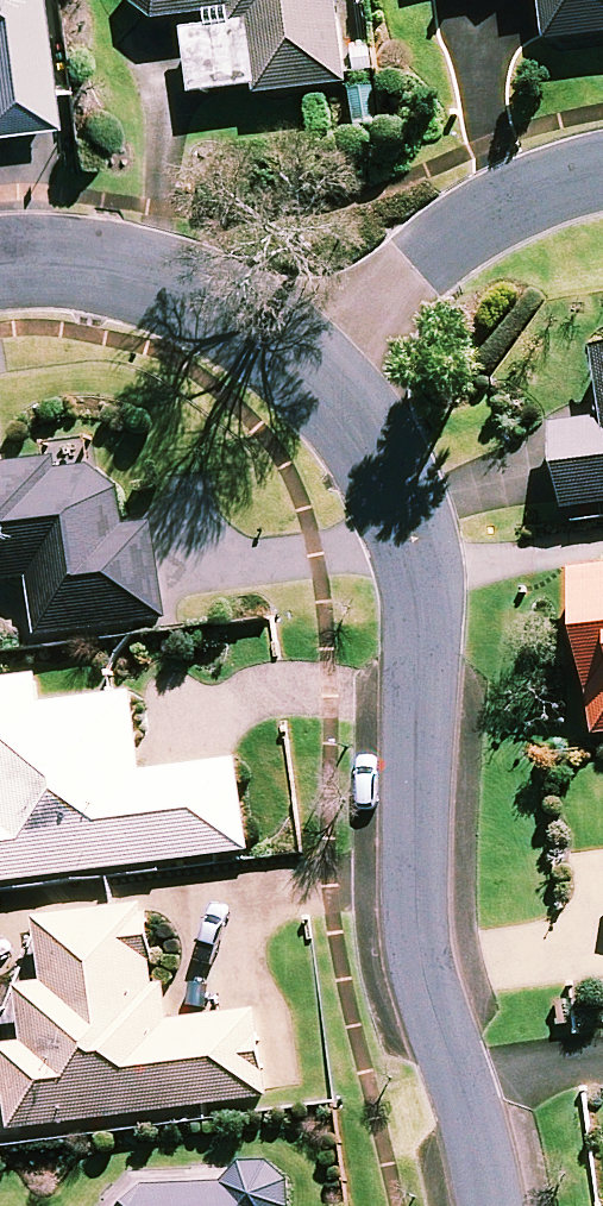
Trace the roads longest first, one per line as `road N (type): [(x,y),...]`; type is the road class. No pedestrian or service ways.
road 1 (residential): [(315,363),(358,416),(414,544),(422,598),(413,857),(420,958),(490,1205)]
road 2 (residential): [(602,182),(549,198),(408,269),(315,363)]
road 3 (residential): [(0,264),(91,266),(195,290),(315,363)]

